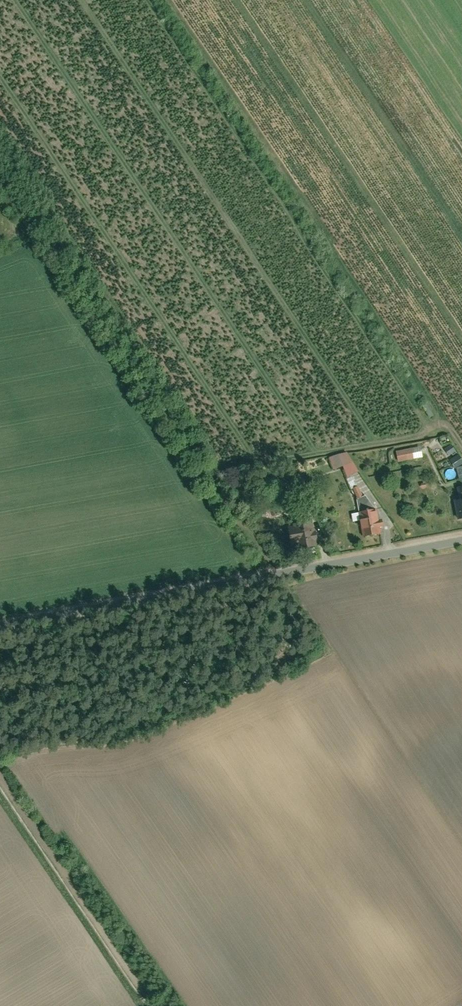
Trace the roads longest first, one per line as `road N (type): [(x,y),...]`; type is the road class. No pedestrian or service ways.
road 1 (unclassified): [(461,540),(0,626)]

